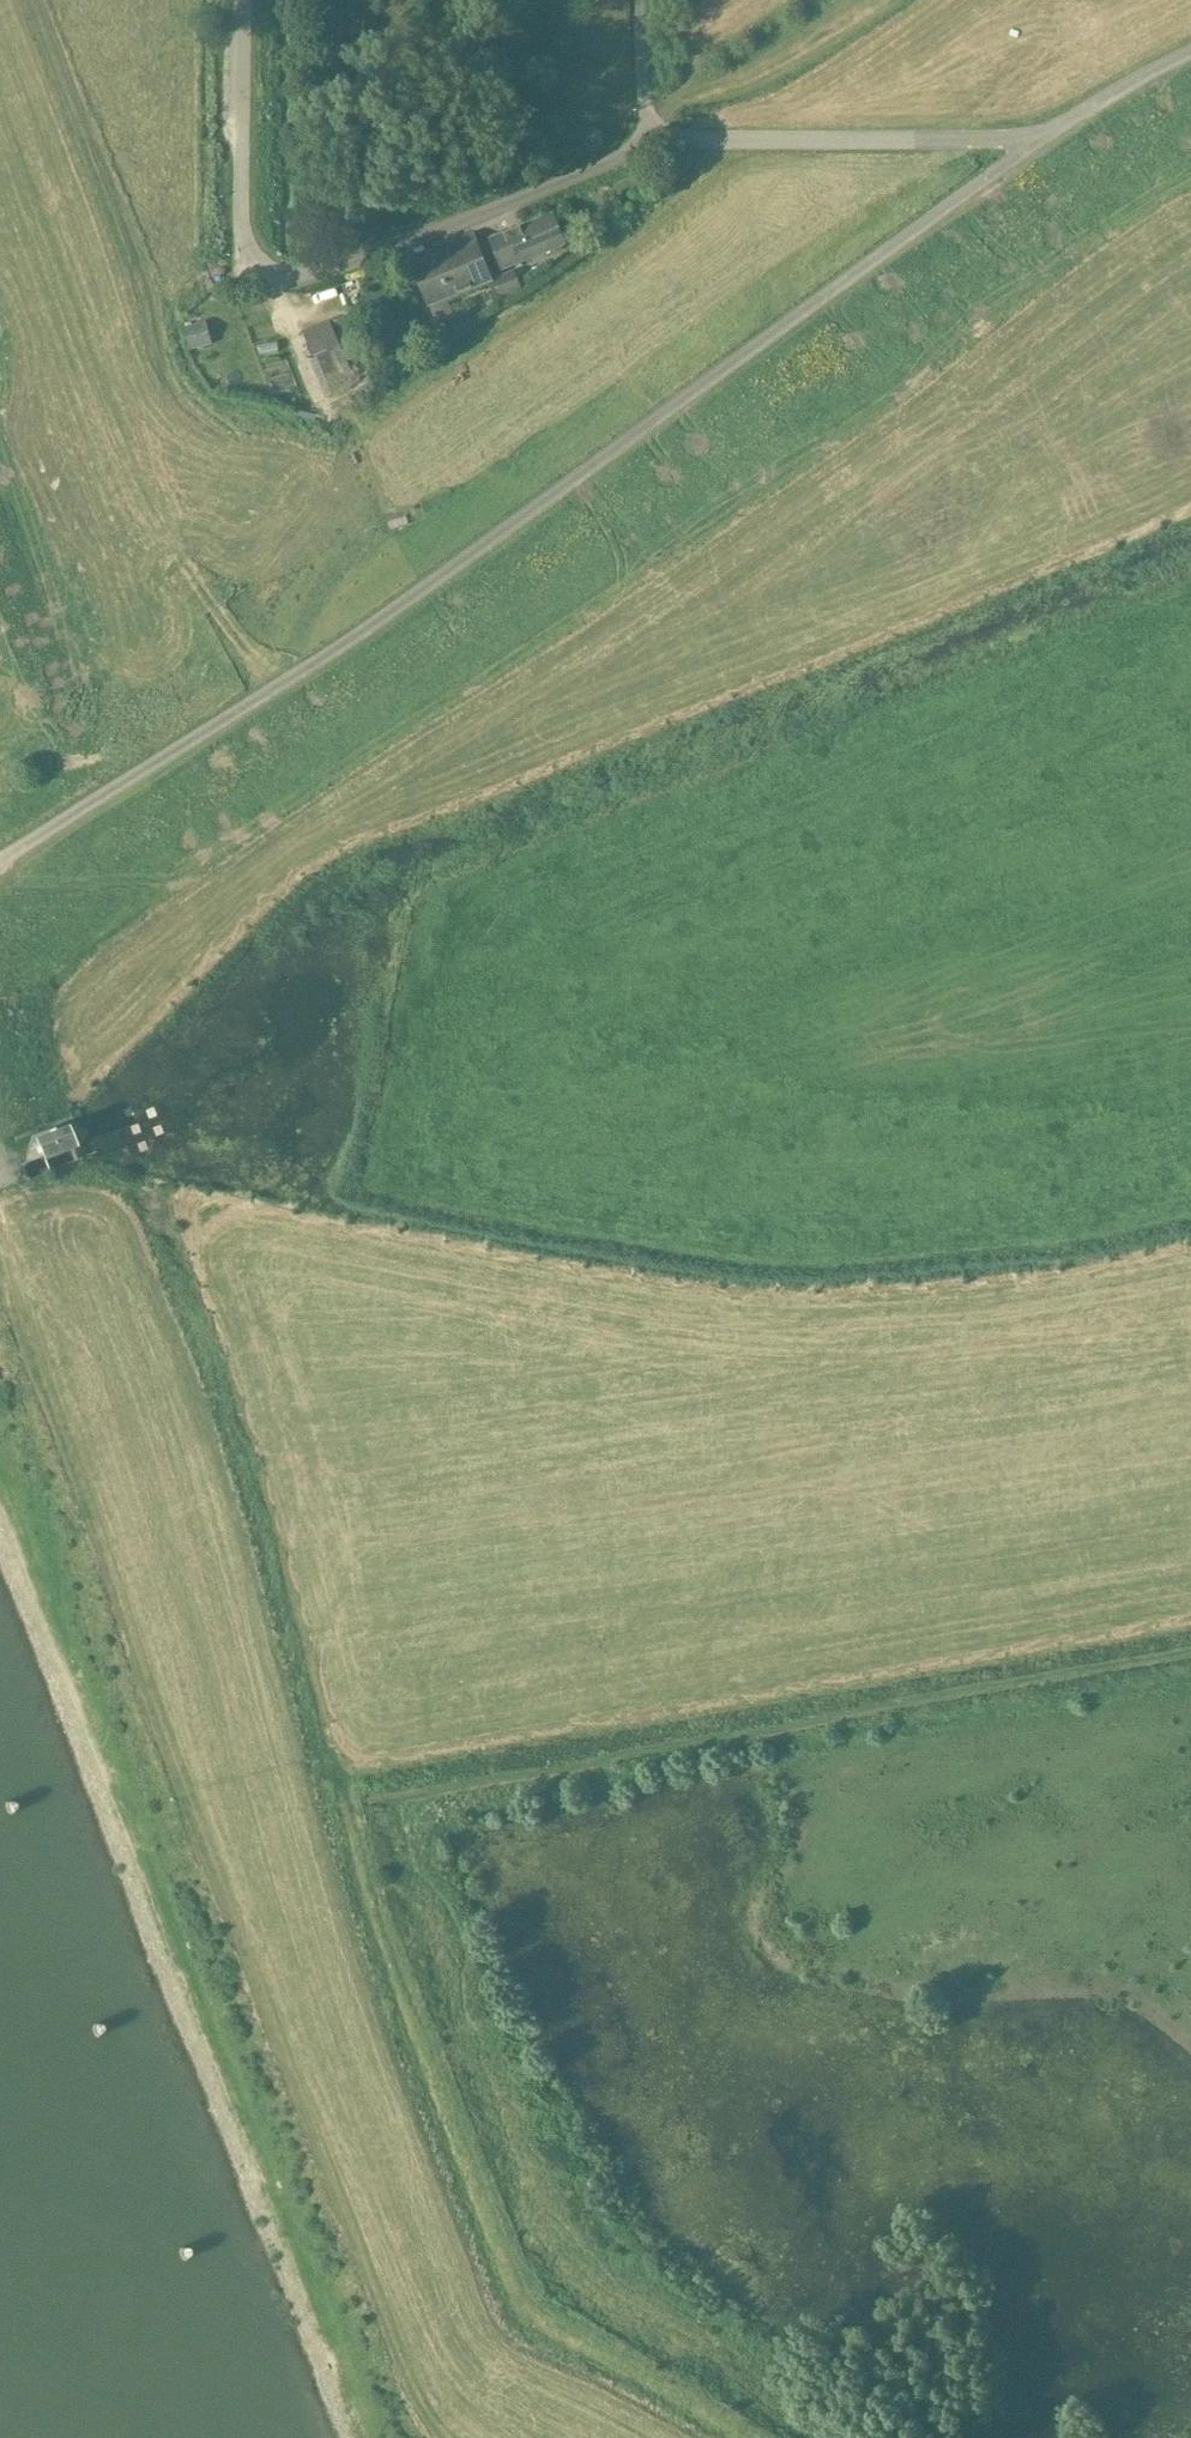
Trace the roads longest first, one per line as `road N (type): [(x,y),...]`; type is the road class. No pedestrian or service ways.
road 1 (track): [(0,1229),(117,1597),(207,1829),(1190,1655)]
road 2 (unclassified): [(1034,144),(555,495),(0,859)]
road 3 (unclassified): [(647,137),(625,157),(328,275),(266,272),(243,234)]
road 4 (unclassified): [(1034,144),(647,137)]
road 5 (unclassified): [(245,0),(243,234)]
road 6 (unclassified): [(1190,52),(1034,144)]
road 7 (unclassified): [(647,137),(646,0)]

